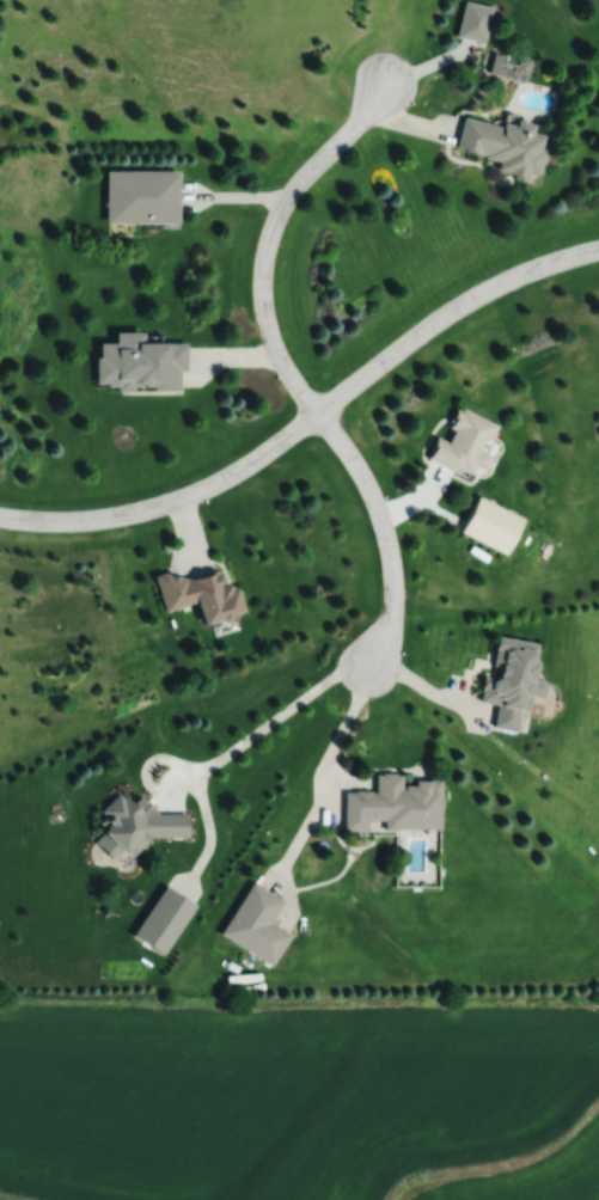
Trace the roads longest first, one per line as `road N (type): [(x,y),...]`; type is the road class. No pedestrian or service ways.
road 1 (residential): [(598,252),(521,275),(192,494),(57,524),(0,518)]
road 2 (residential): [(390,78),(305,178),(267,239),(267,329),(314,415)]
road 3 (residential): [(366,675),(392,617),(396,562),(384,518),(319,411)]

